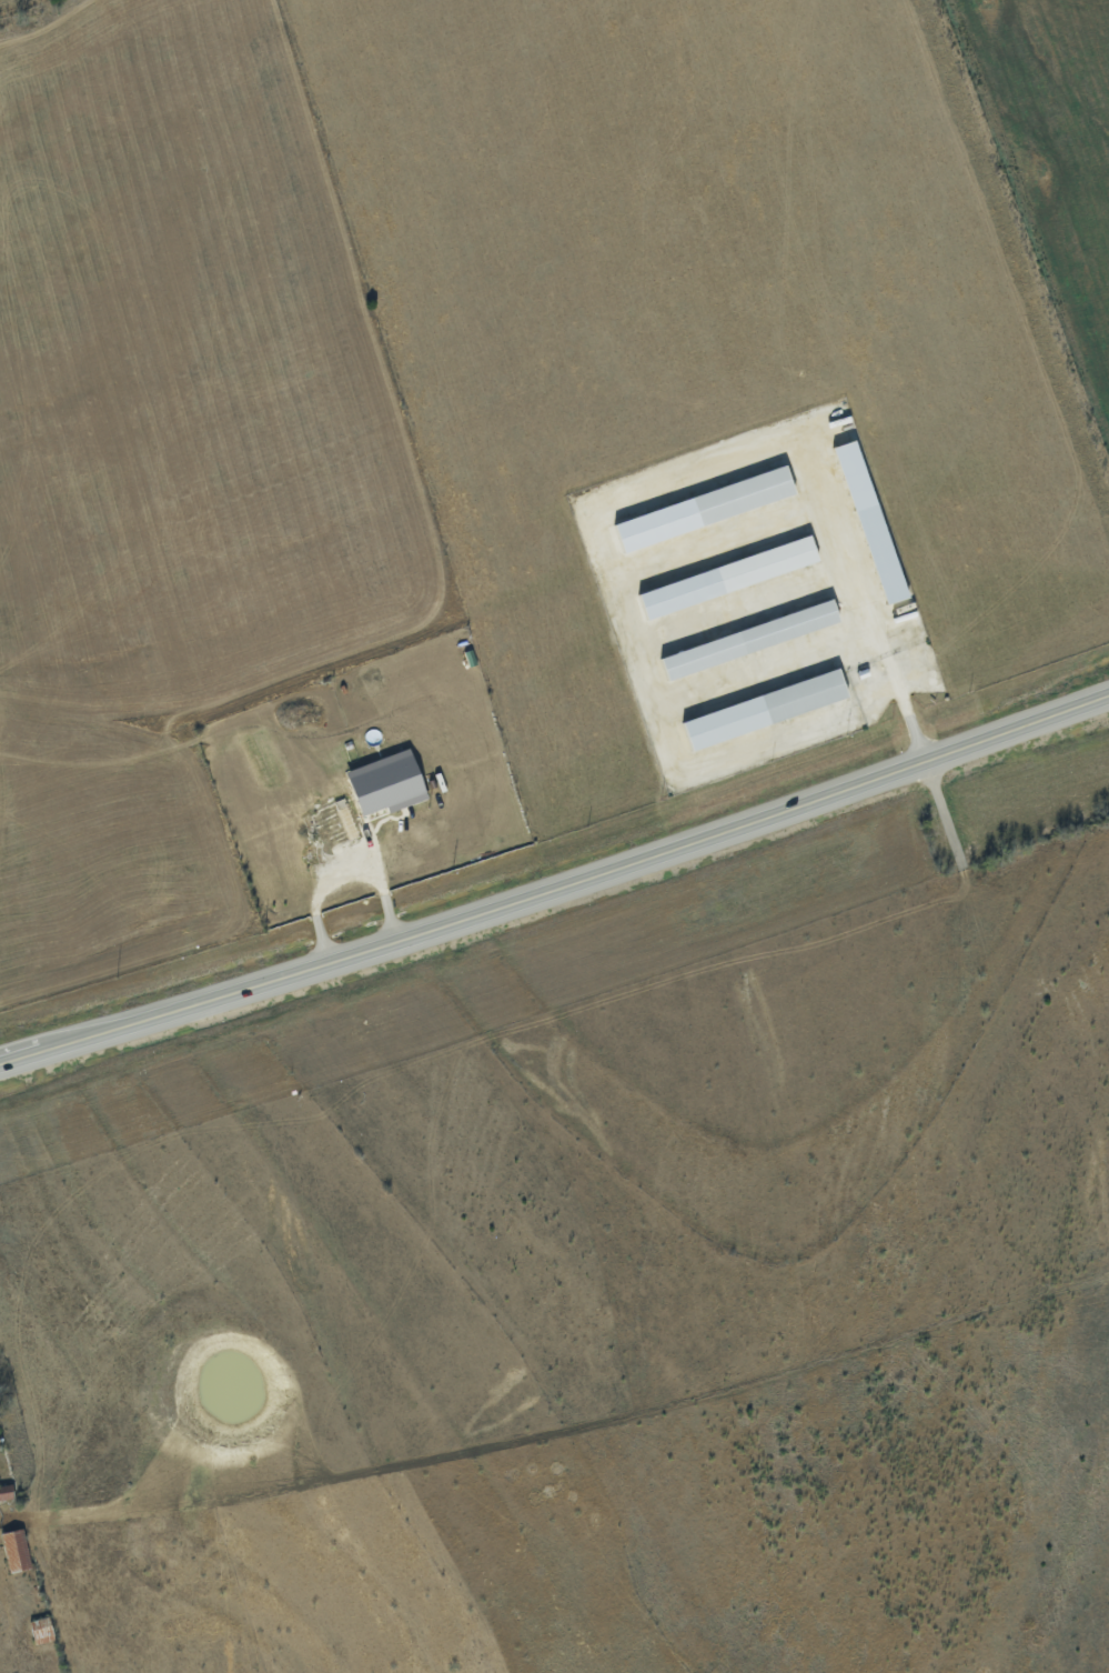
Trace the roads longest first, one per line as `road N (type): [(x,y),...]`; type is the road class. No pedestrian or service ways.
road 1 (secondary): [(1108,674),(463,915),(0,1061)]

